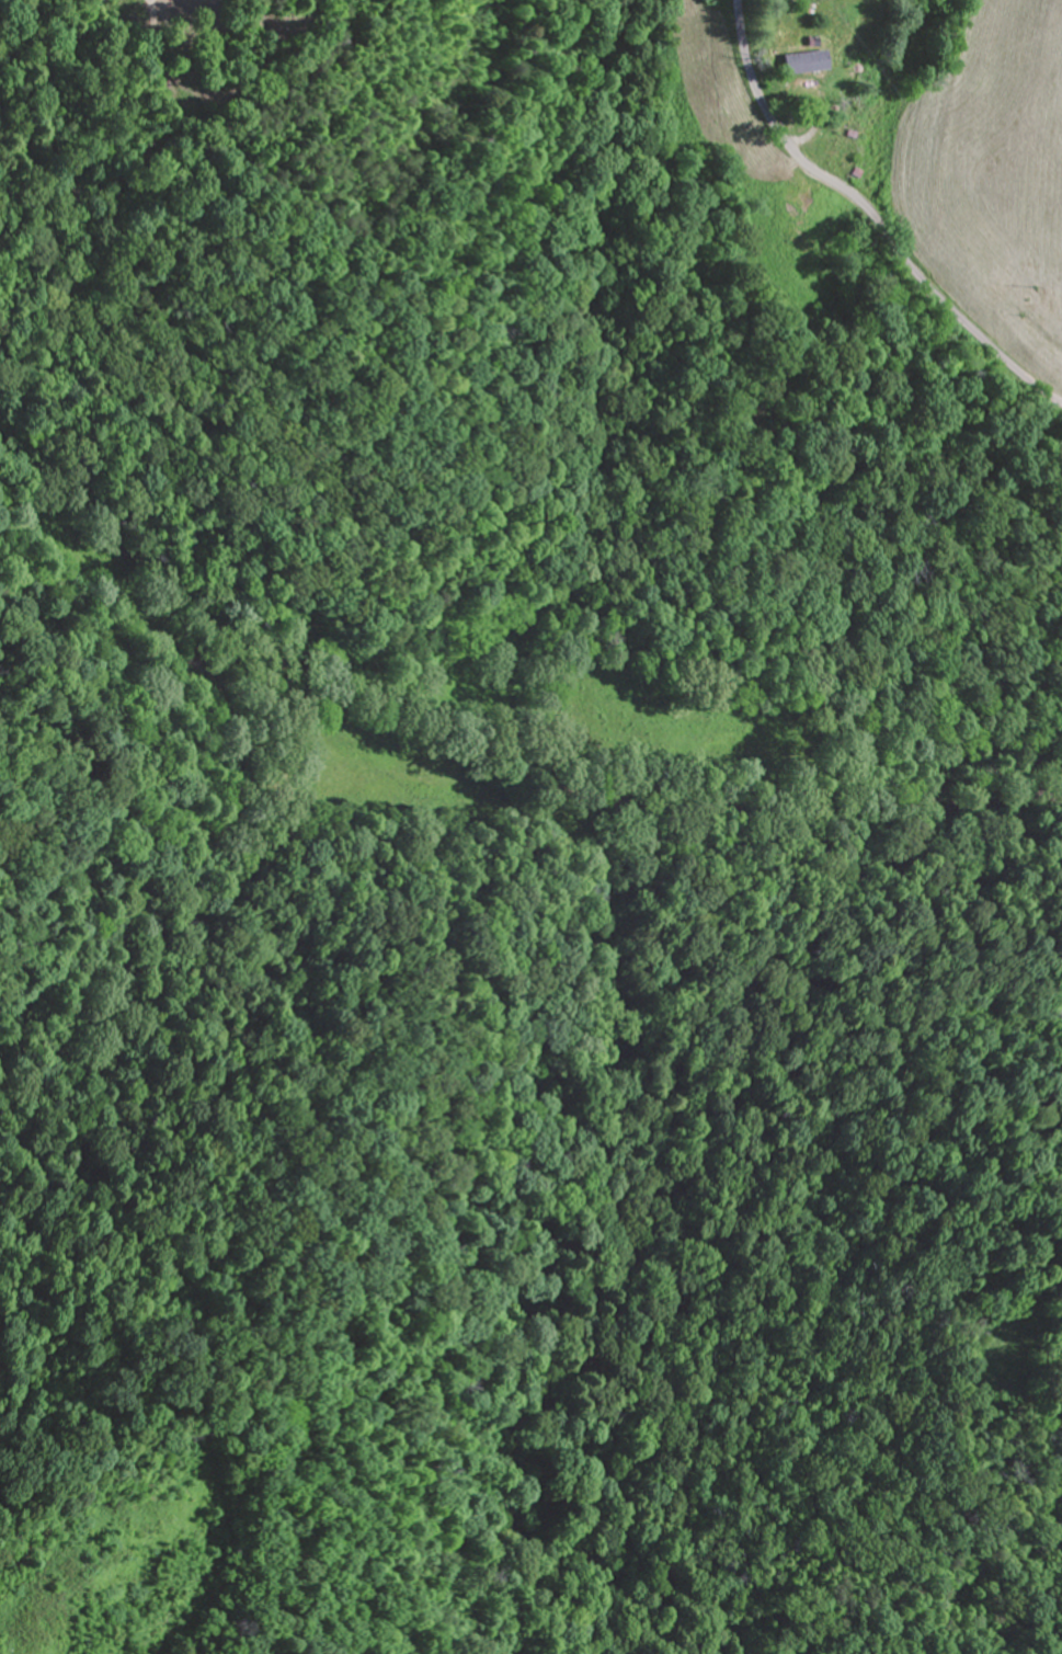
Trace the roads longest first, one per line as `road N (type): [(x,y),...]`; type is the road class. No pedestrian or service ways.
road 1 (residential): [(1061,401),(1004,358),(861,201),(793,147),(750,56),(745,0)]

